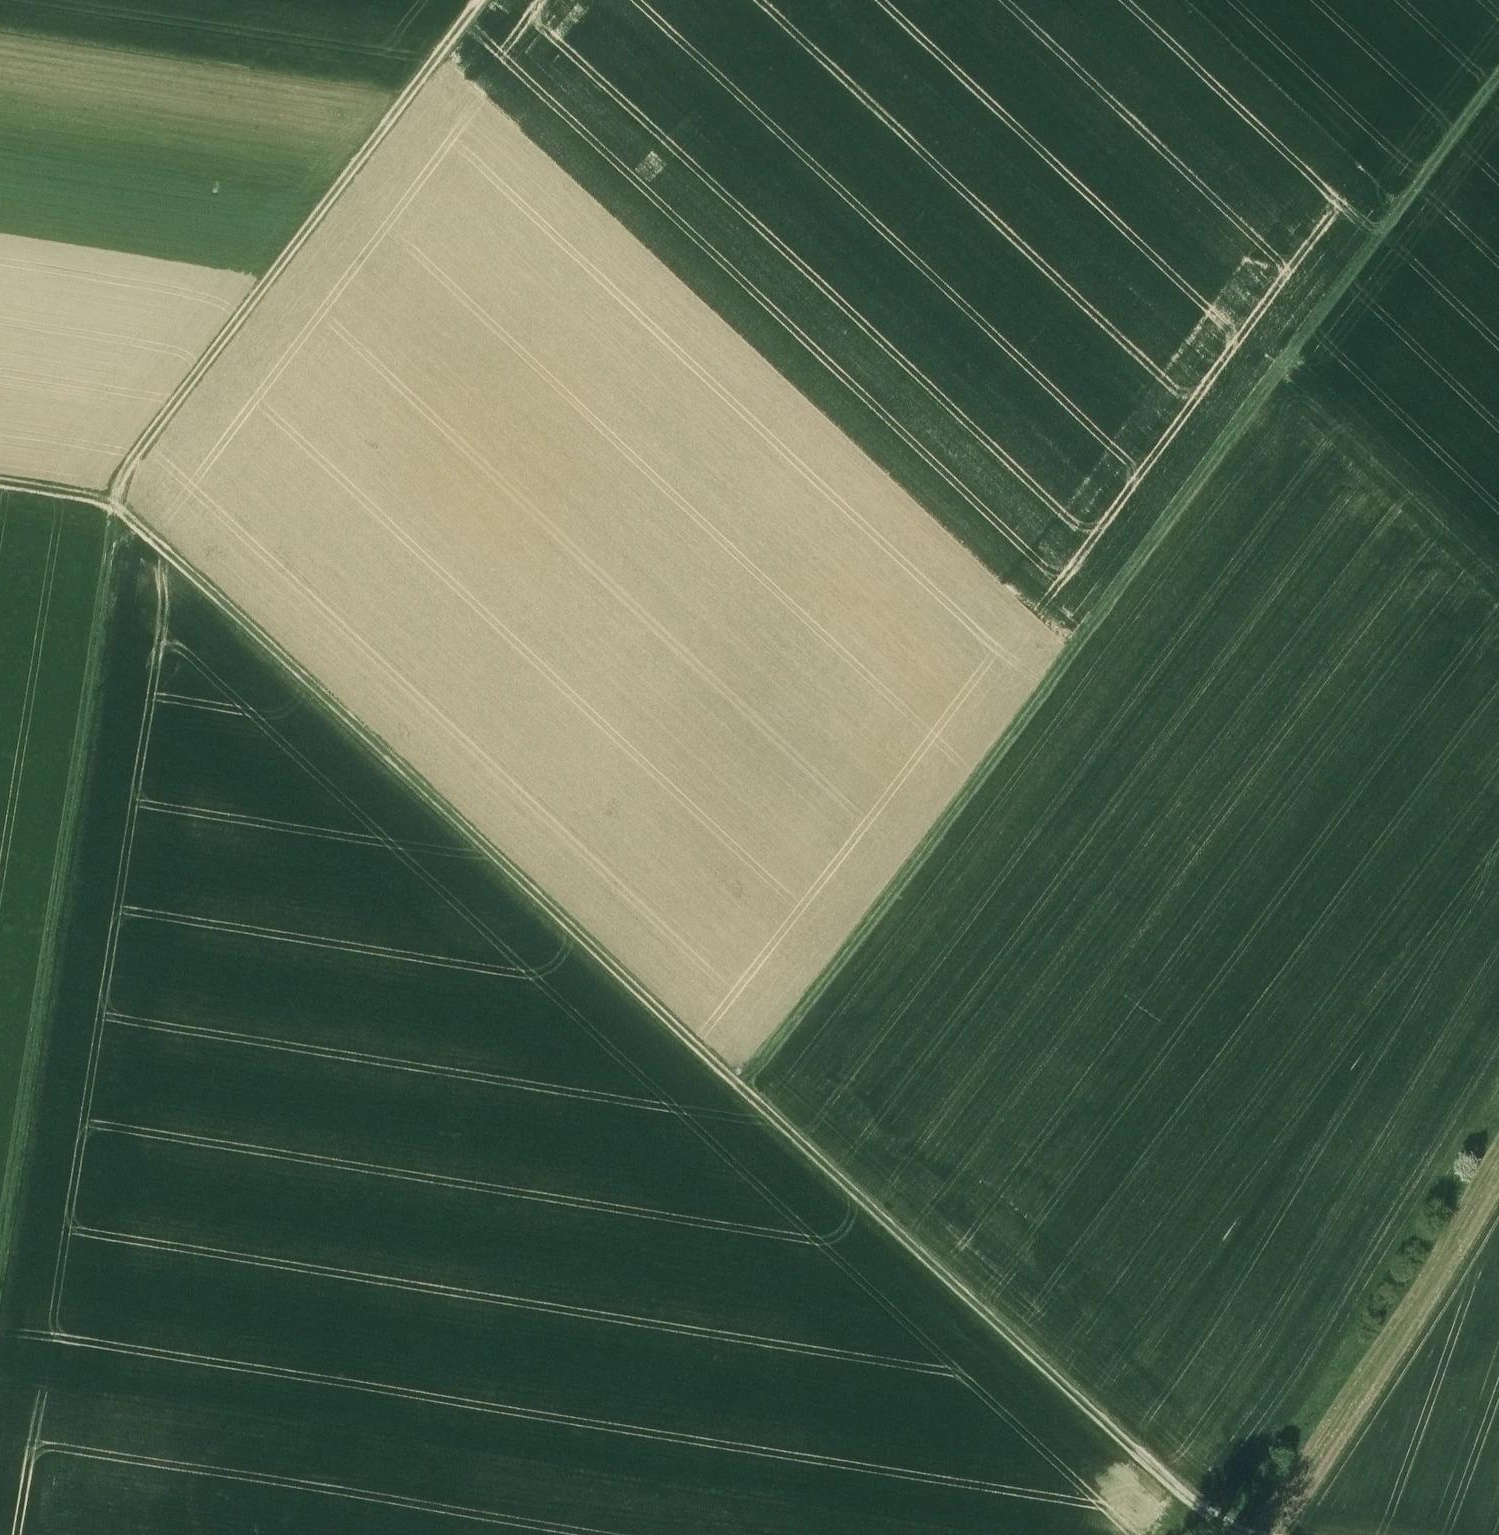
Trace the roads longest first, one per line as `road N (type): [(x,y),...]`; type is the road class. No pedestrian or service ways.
road 1 (track): [(1261,1534),(1247,1533),(118,514),(0,495)]
road 2 (track): [(118,514),(0,1225)]
road 3 (track): [(118,514),(122,485),(481,0)]

